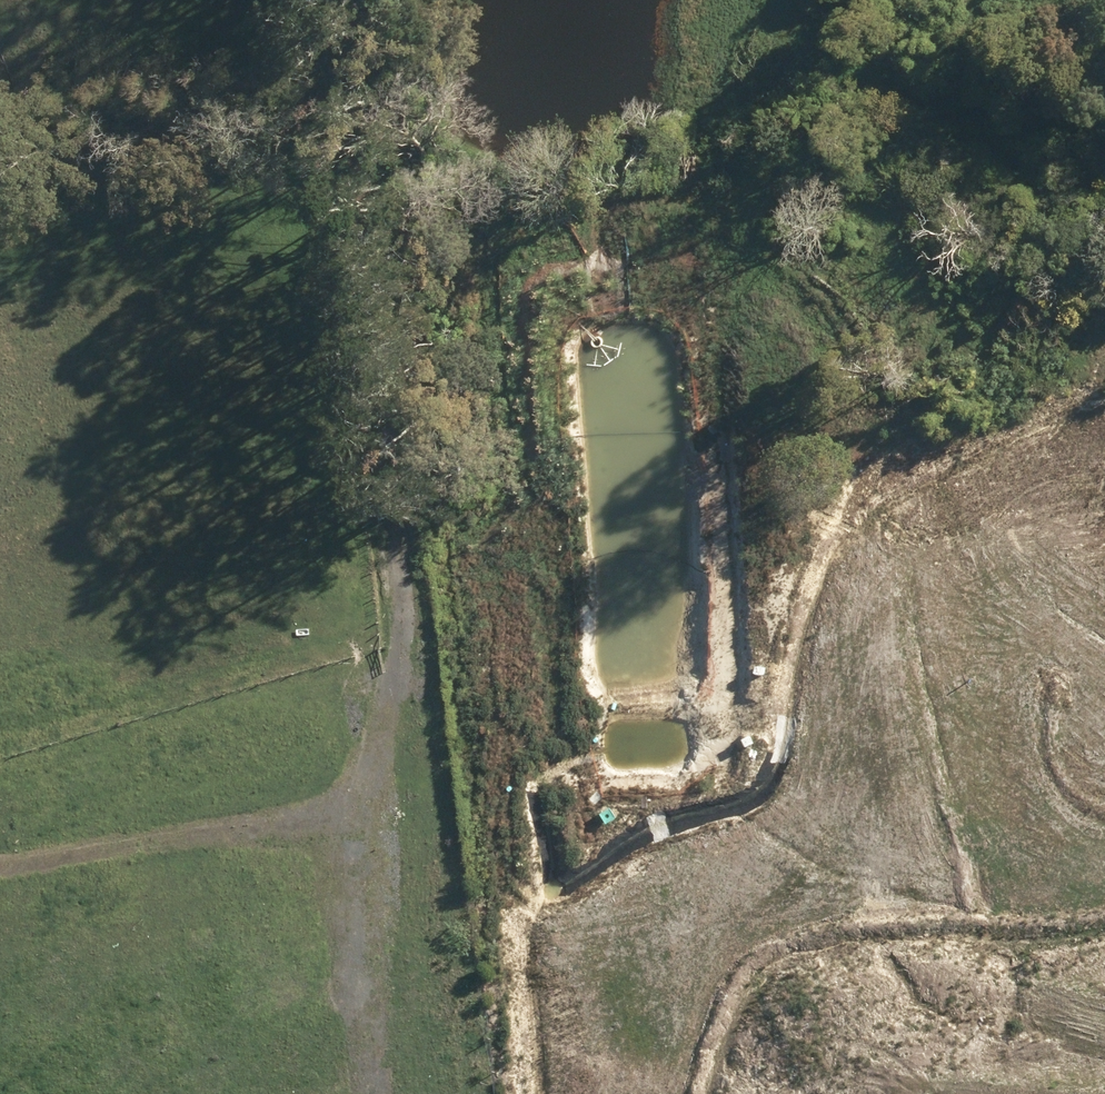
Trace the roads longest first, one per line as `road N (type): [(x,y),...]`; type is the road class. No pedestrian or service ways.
road 1 (tertiary): [(344,272),(429,1093)]
road 2 (unknown): [(344,272),(587,239),(1104,262)]
road 3 (unknown): [(421,1015),(1017,938),(1104,898)]
road 4 (unknown): [(1014,258),(1063,700),(1104,827)]
road 5 (unknown): [(957,1093),(925,951)]

